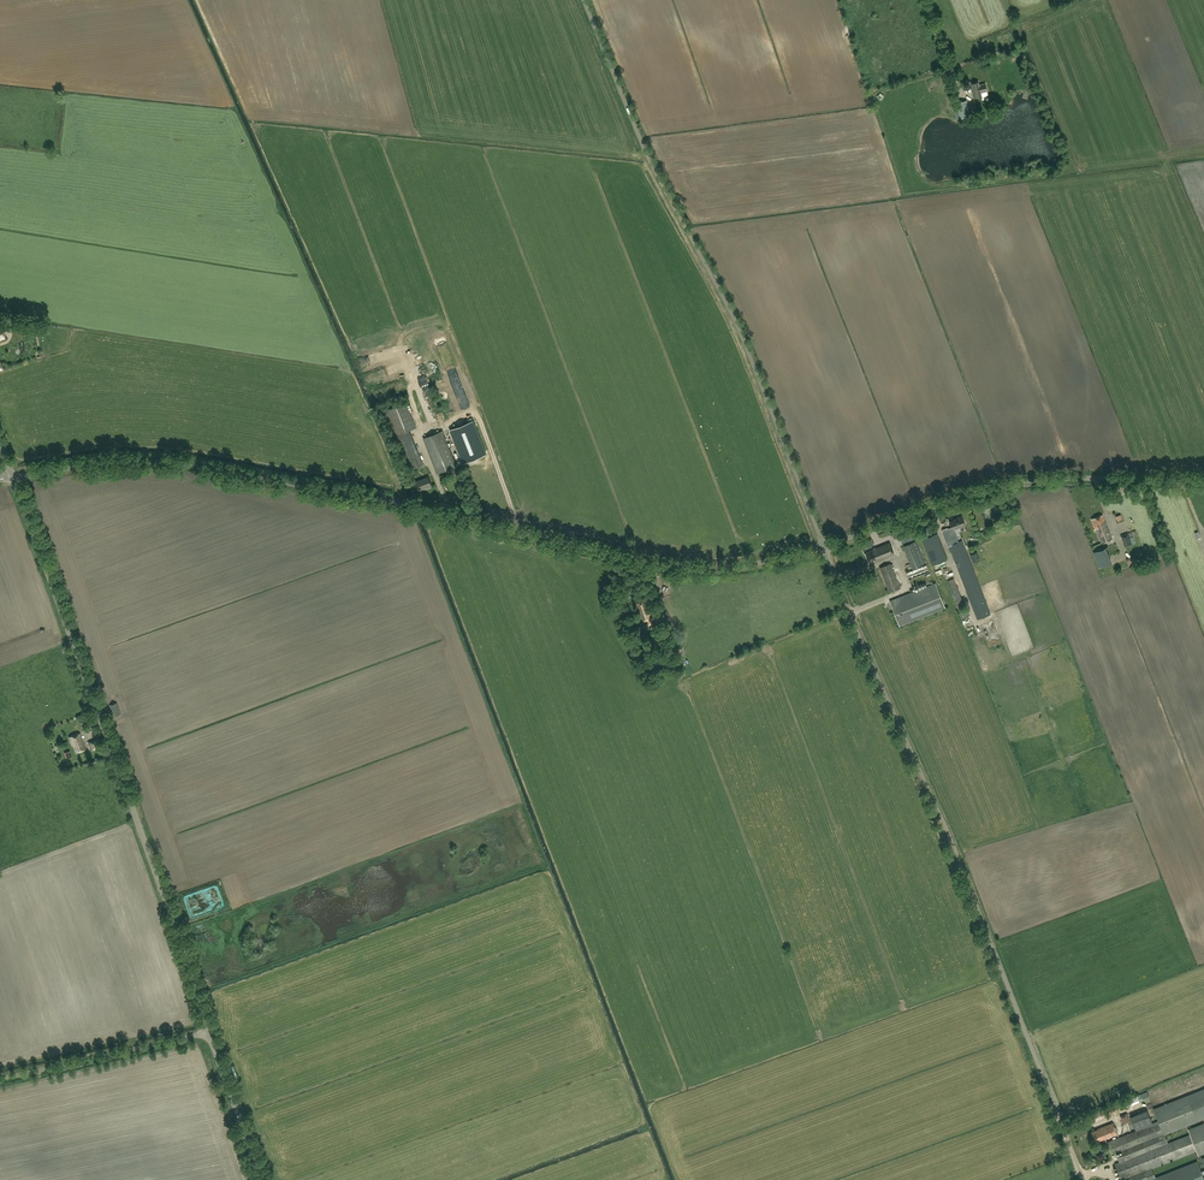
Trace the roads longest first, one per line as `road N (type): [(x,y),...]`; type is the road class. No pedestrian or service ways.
road 1 (unclassified): [(15,474),(130,462),(198,465),(664,564),(737,565),(823,546)]
road 2 (unclassified): [(1083,1179),(949,834),(823,546)]
road 3 (unclassified): [(823,546),(740,334),(640,139),(585,0)]
road 4 (unclassified): [(211,1033),(15,474)]
road 5 (unclassified): [(823,546),(950,498),(1032,478),(1203,475)]
road 6 (unclassified): [(0,1080),(211,1033)]
road 7 (unclassified): [(263,1179),(211,1033)]

